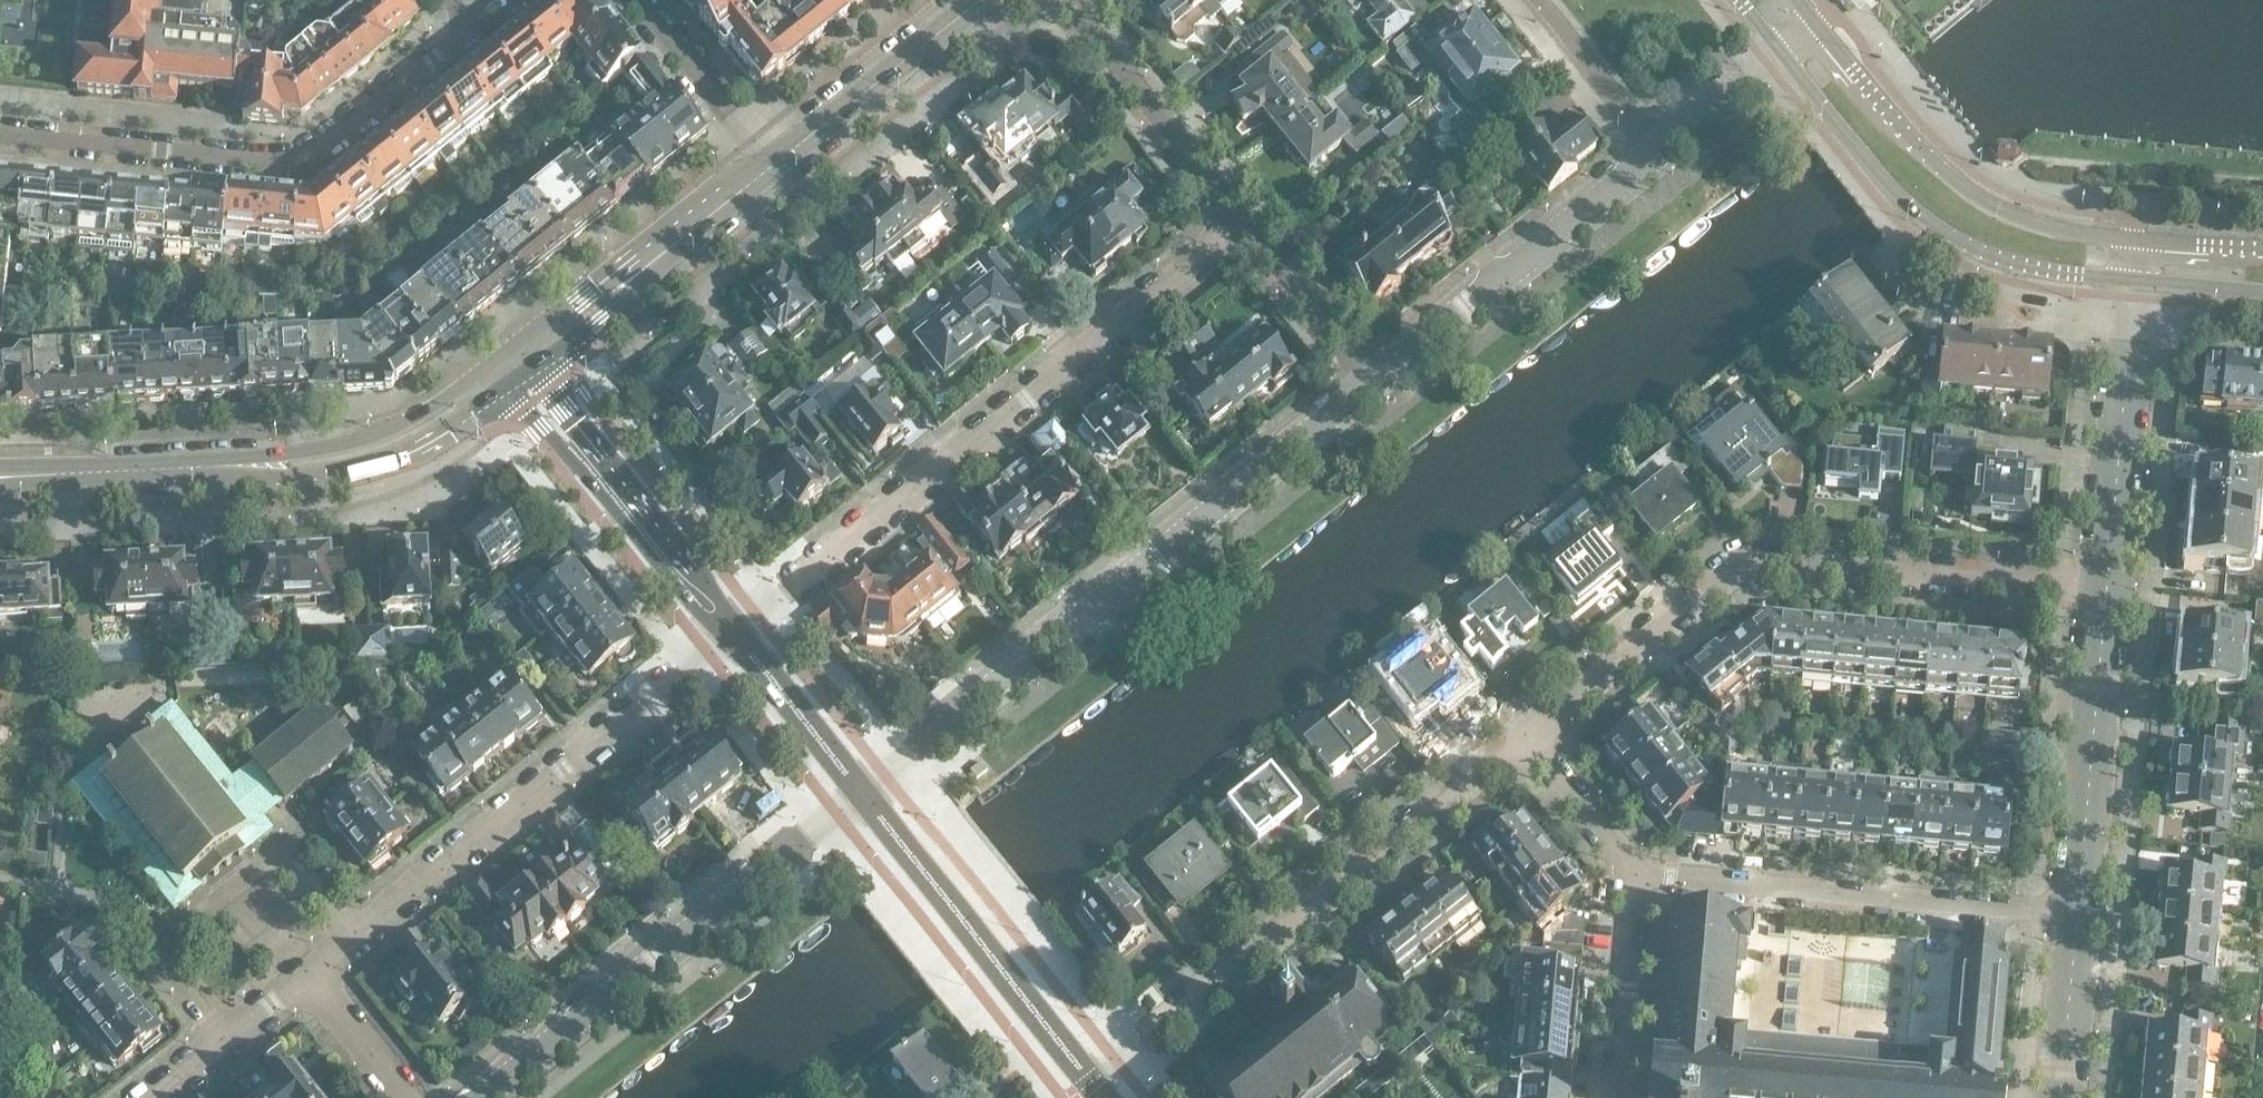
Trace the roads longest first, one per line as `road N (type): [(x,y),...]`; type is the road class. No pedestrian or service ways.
road 1 (residential): [(1527,732),(1756,557),(2105,589)]
road 2 (residential): [(870,783),(1366,384)]
road 3 (residential): [(745,624),(1240,228)]
road 4 (residential): [(1105,1075),(1527,732)]
road 5 (residential): [(0,134),(303,159),(471,28)]
road 6 (secondary): [(14,475),(328,463),(415,437),(506,375)]
road 7 (residential): [(485,1097),(848,800)]
road 8 (residential): [(357,935),(722,642)]
road 9 (tertiary): [(1783,53),(1871,165),(1936,229),(2019,267),(2134,284)]
road 10 (residential): [(1636,874),(2074,914)]
road 11 (tertiary): [(2137,240),(2041,227),(1974,197),(1909,137),(1819,25)]
road 12 (residential): [(226,1041),(157,953),(241,883),(272,860),(293,859),(357,935)]
road 13 (secondary): [(848,800),(1083,1092)]
road 14 (secondary): [(1105,1075),(870,783)]
road 15 (residential): [(1366,384),(1657,153)]
road 16 (secondary): [(506,375),(722,642)]
road 17 (secondary): [(745,624),(535,353)]
road 18 (residential): [(2074,914),(2105,589)]
road 19 (secondary): [(535,353),(781,160)]
road 20 (residential): [(2105,589),(2134,284)]
road 21 (residential): [(1240,228),(1061,0)]
road 22 (secondary): [(781,160),(988,0)]
road 23 (residential): [(1616,1097),(1636,874)]
road 24 (secondary): [(870,783),(745,624)]
road 25 (secondary): [(722,642),(848,800)]
road 26 (residential): [(1366,384),(1240,228)]
road 27 (residential): [(1657,153),(1536,0)]
road 28 (residential): [(2060,1097),(2074,914)]
road 29 (residential): [(760,137),(642,0)]
road 30 (residential): [(1636,874),(1527,732)]
road 31 (residential): [(1657,153),(1783,53)]
road 32 (residential): [(410,1097),(312,974)]
road 33 (tertiary): [(2134,284),(2262,294)]
road 34 (tertiary): [(2262,249),(2137,240)]

